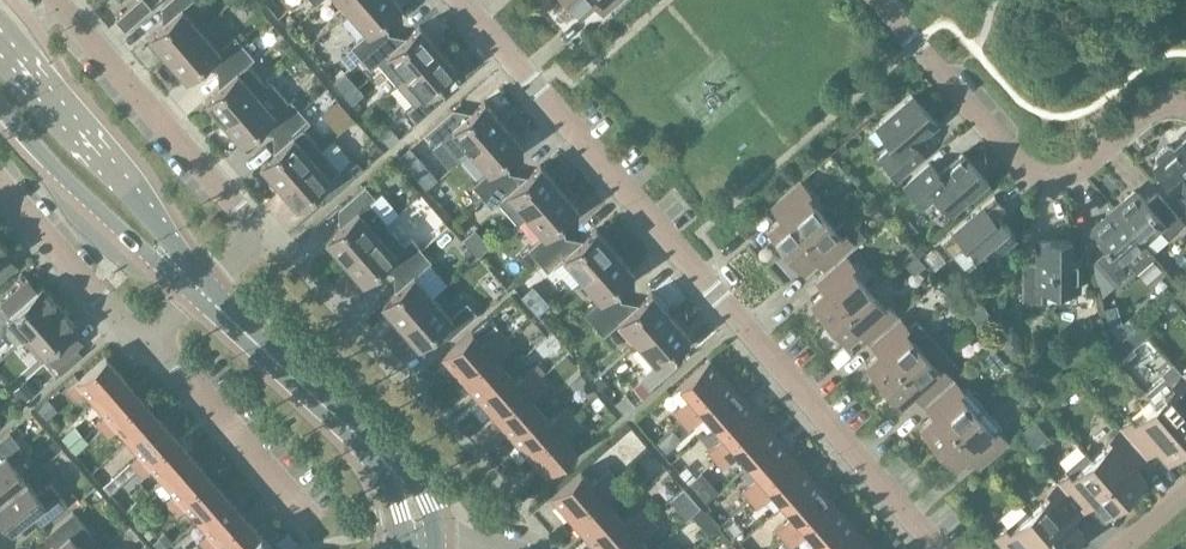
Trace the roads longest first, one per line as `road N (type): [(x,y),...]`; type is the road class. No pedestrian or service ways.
road 1 (residential): [(945,548),(459,0)]
road 2 (residential): [(1185,105),(1149,112),(1077,172),(1043,178),(1024,169),(874,0)]
road 3 (unclassified): [(422,542),(402,481),(196,288)]
road 4 (unclassified): [(196,288),(0,35)]
road 5 (residential): [(258,234),(55,0)]
road 6 (unclassified): [(0,103),(123,232),(196,288)]
road 7 (residential): [(305,509),(146,340)]
road 8 (residential): [(146,340),(121,323),(0,187)]
road 9 (residential): [(258,234),(288,247),(394,372)]

